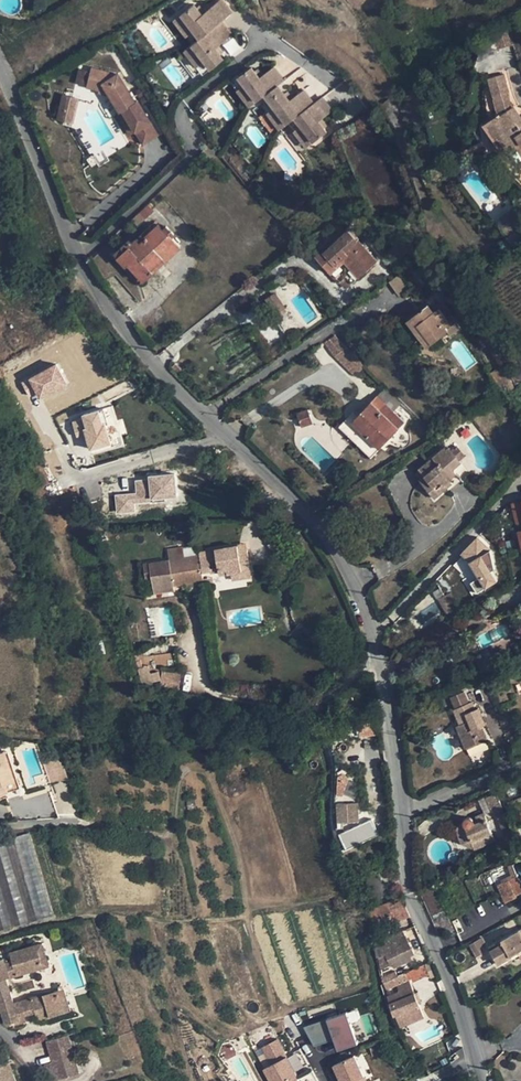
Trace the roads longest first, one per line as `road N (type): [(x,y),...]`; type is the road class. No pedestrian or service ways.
road 1 (residential): [(481,1080),(417,898),(399,748),(346,563),(108,311),(76,257)]
road 2 (residential): [(76,257),(196,148),(180,117),(190,98),(264,36),(333,79)]
road 3 (residential): [(76,257),(0,68)]

